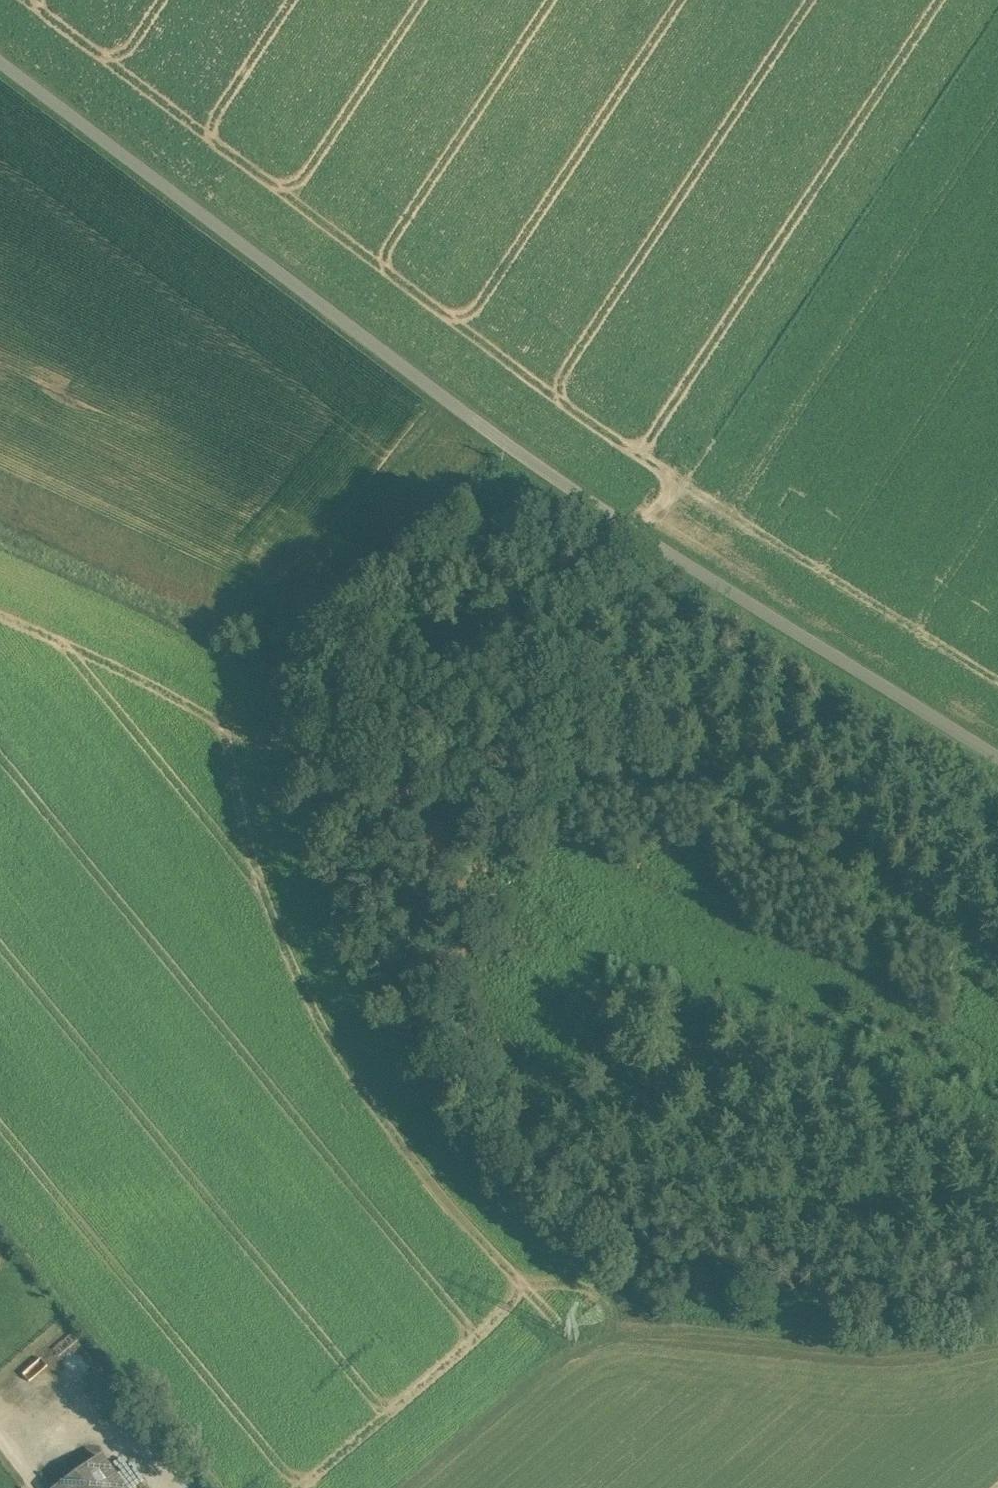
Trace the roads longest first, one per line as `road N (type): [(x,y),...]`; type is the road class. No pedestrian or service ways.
road 1 (unclassified): [(997,756),(742,598),(514,444),(0,64)]
road 2 (track): [(997,1327),(848,1344),(621,1336),(527,1378),(403,1487)]

